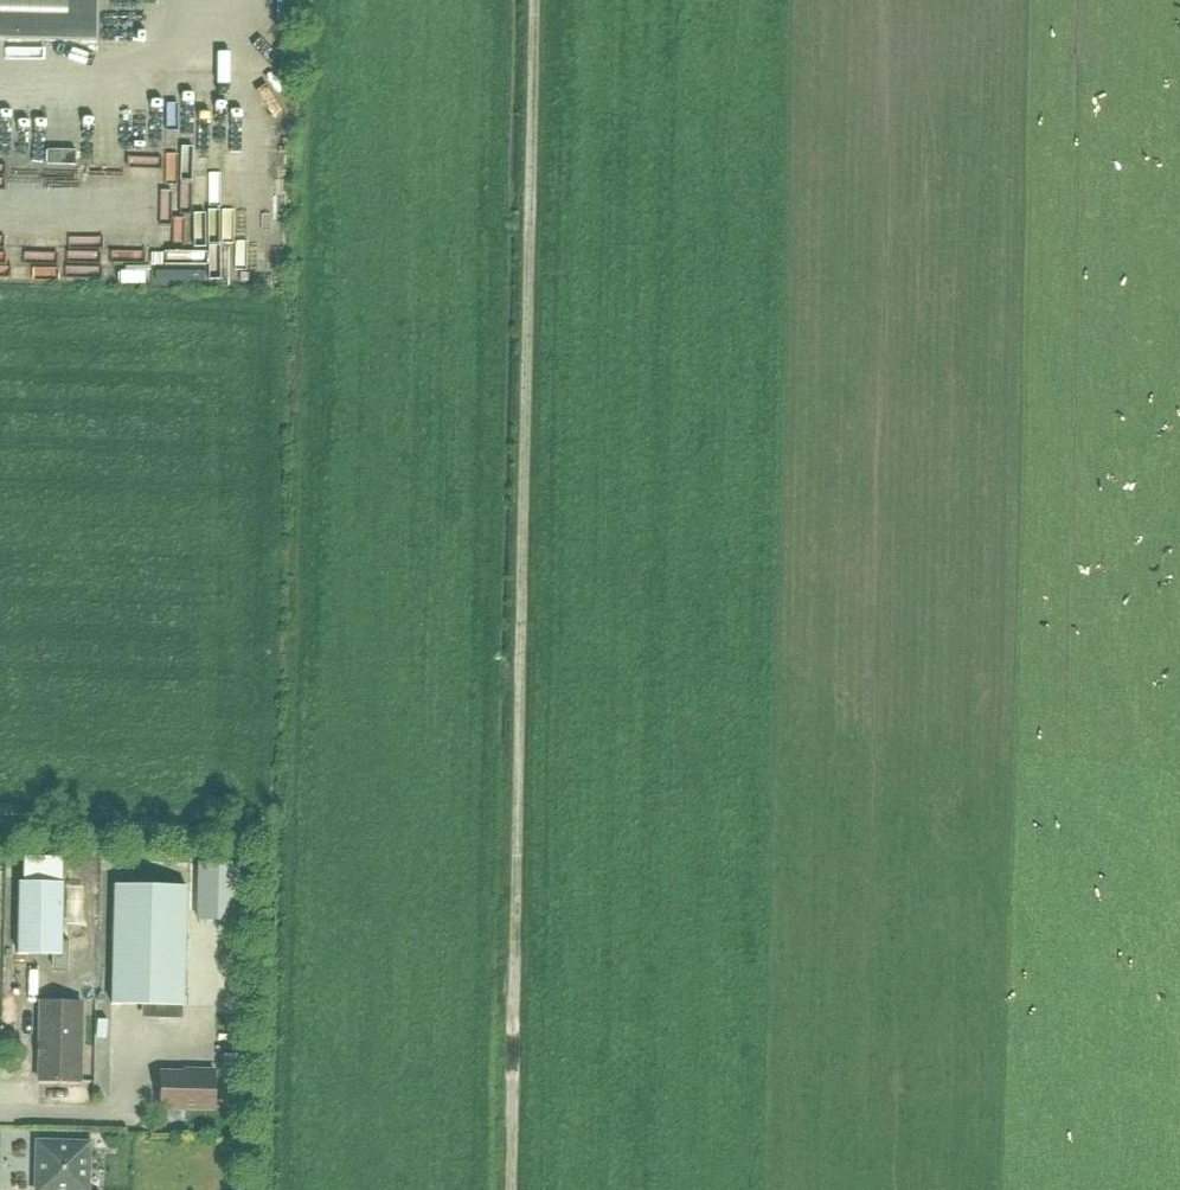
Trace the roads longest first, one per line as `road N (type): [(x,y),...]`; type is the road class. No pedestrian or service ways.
road 1 (track): [(509,1189),(534,0)]

